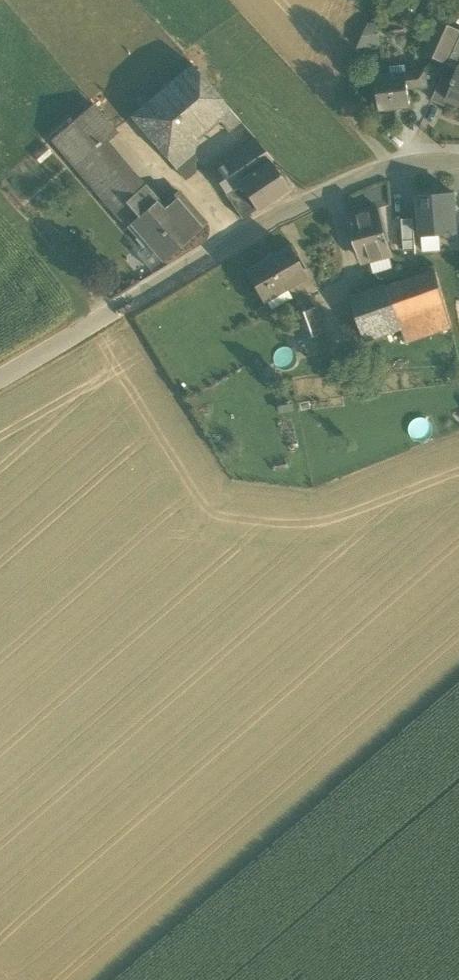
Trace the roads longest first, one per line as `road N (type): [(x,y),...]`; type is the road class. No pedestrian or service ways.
road 1 (residential): [(458,166),(412,163),(304,200),(0,376)]

